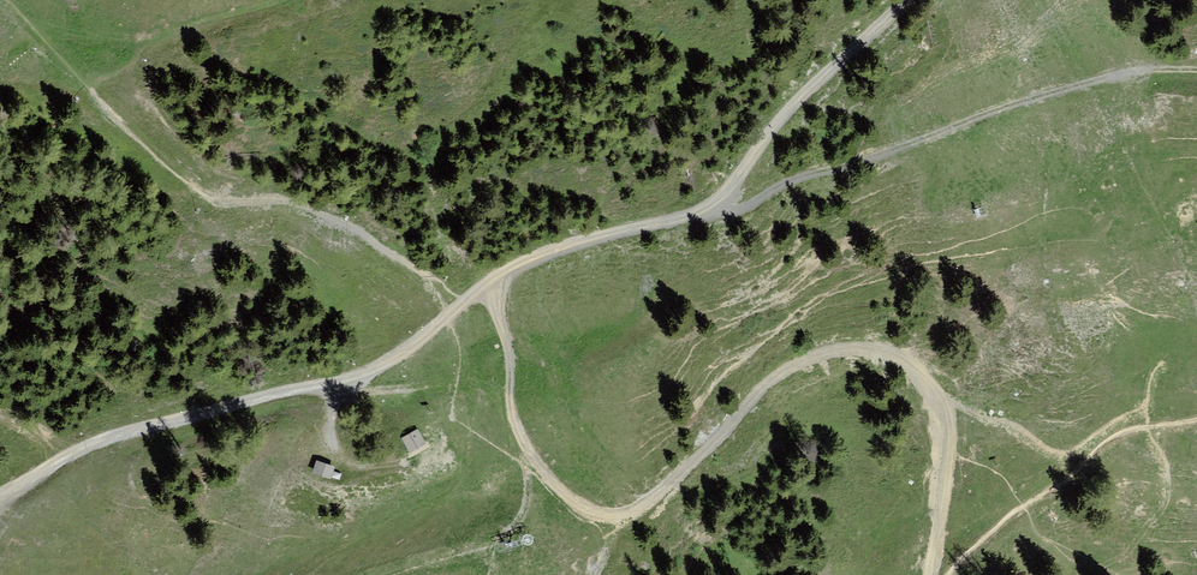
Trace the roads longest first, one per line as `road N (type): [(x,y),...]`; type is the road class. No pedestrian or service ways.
road 1 (track): [(908,0),(781,119),(730,195),(704,213),(540,259),(365,374),(117,438),(0,498)]
road 2 (track): [(938,574),(943,416),(936,391),(916,371),(880,352),(834,353),(790,371),(666,491),(637,512),(603,515),(564,495),(520,435),(488,287)]
road 3 (track): [(704,213),(754,209),(797,182),(963,127),(1092,67),(1119,60),(1196,72)]

